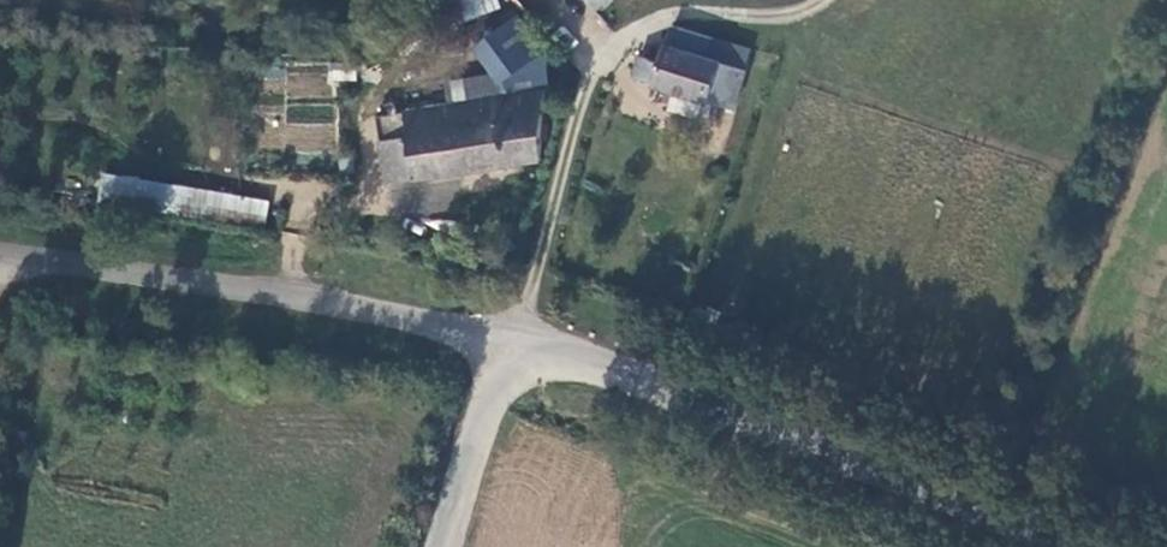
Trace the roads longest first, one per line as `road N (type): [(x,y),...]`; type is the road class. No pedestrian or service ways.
road 1 (unclassified): [(1085,546),(513,334)]
road 2 (track): [(513,334),(589,77),(627,33),(679,15),(779,20),(823,0)]
road 3 (unclassified): [(513,334),(0,257)]
road 4 (unclassified): [(513,334),(446,546)]

